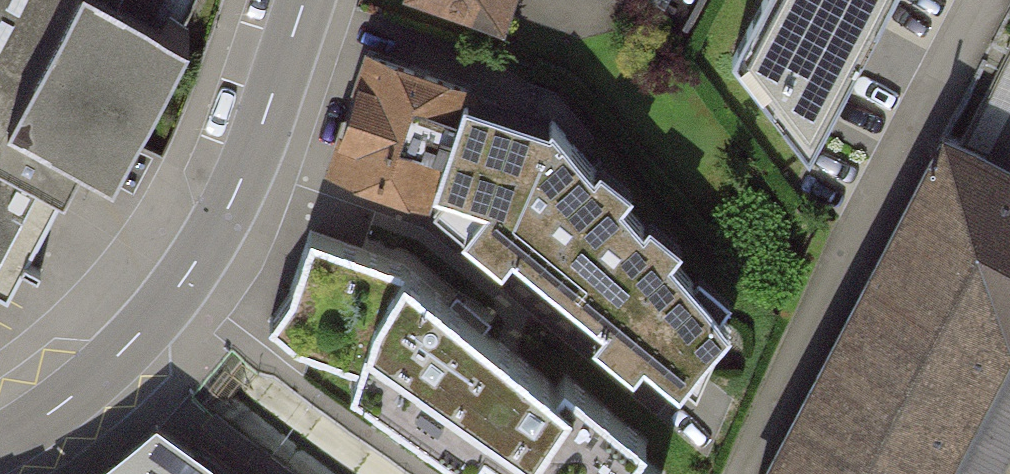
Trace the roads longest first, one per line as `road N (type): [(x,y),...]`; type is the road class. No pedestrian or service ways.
road 1 (tertiary): [(306,0),(230,208),(181,285),(103,370),(0,442)]

